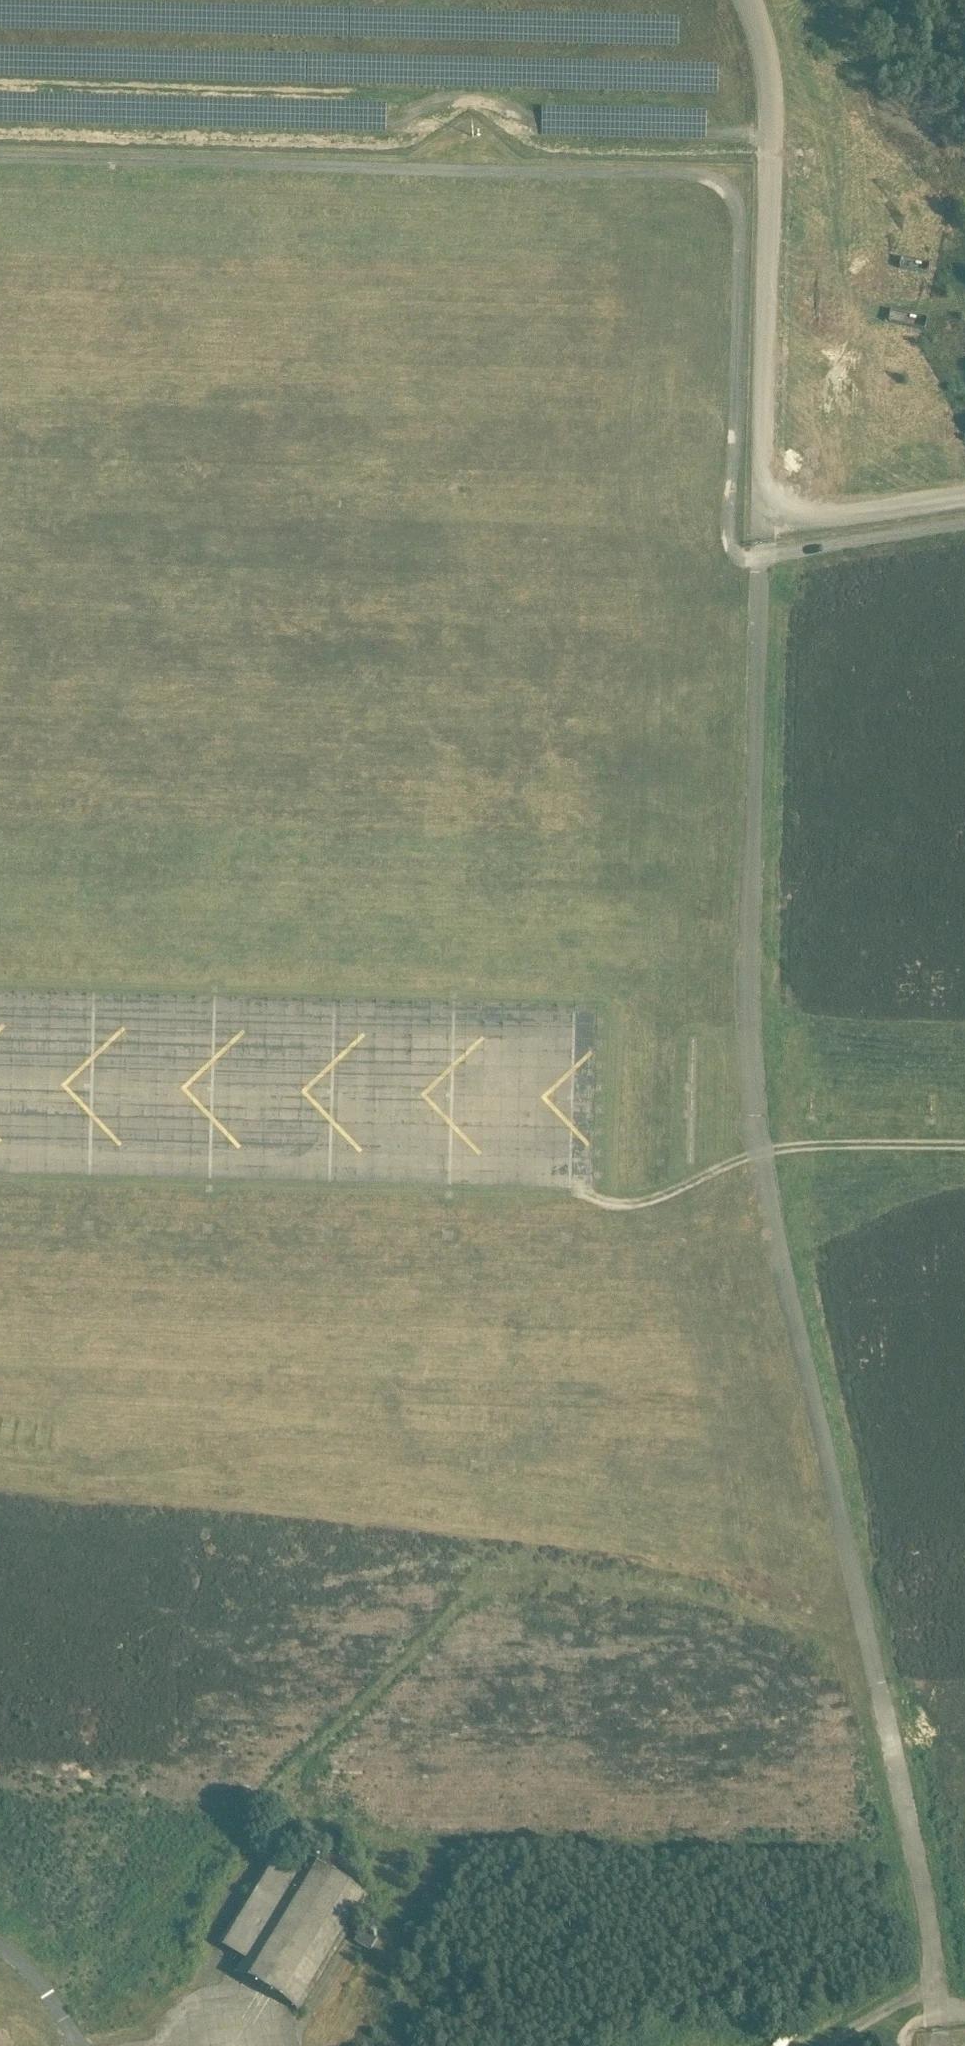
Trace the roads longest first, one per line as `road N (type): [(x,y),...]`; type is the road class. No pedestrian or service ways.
road 1 (unclassified): [(939,2045),(918,1859),(758,1137),(748,954),(761,544)]
road 2 (unclassified): [(753,0),(776,90),(761,544)]
road 3 (track): [(762,522),(964,497)]

